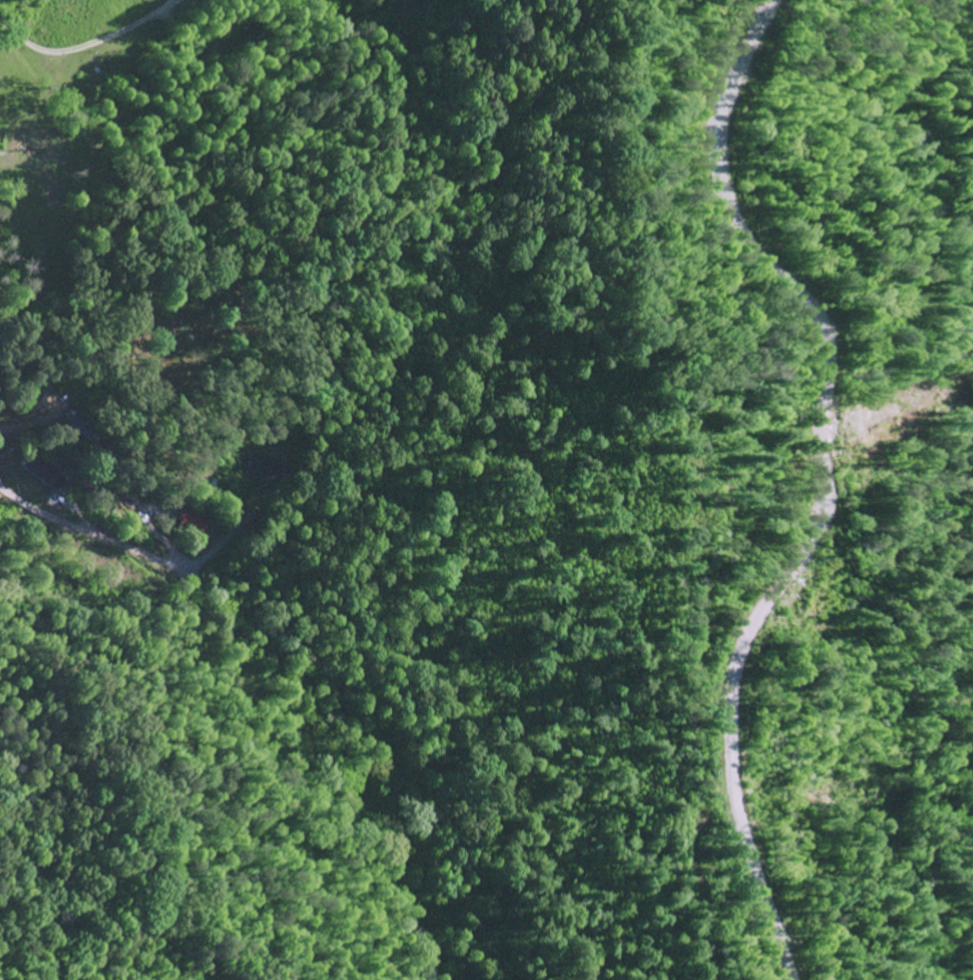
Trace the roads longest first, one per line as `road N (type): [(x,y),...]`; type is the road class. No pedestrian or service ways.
road 1 (residential): [(792,979),(751,863),(728,754),(731,685),(745,635),(754,611),(799,558),(818,514),(821,480),(822,336),(739,223),(715,158),(727,88),(769,0)]
road 2 (residential): [(0,484),(33,509),(146,555)]
road 3 (residential): [(0,343),(48,338),(81,351),(137,355)]

